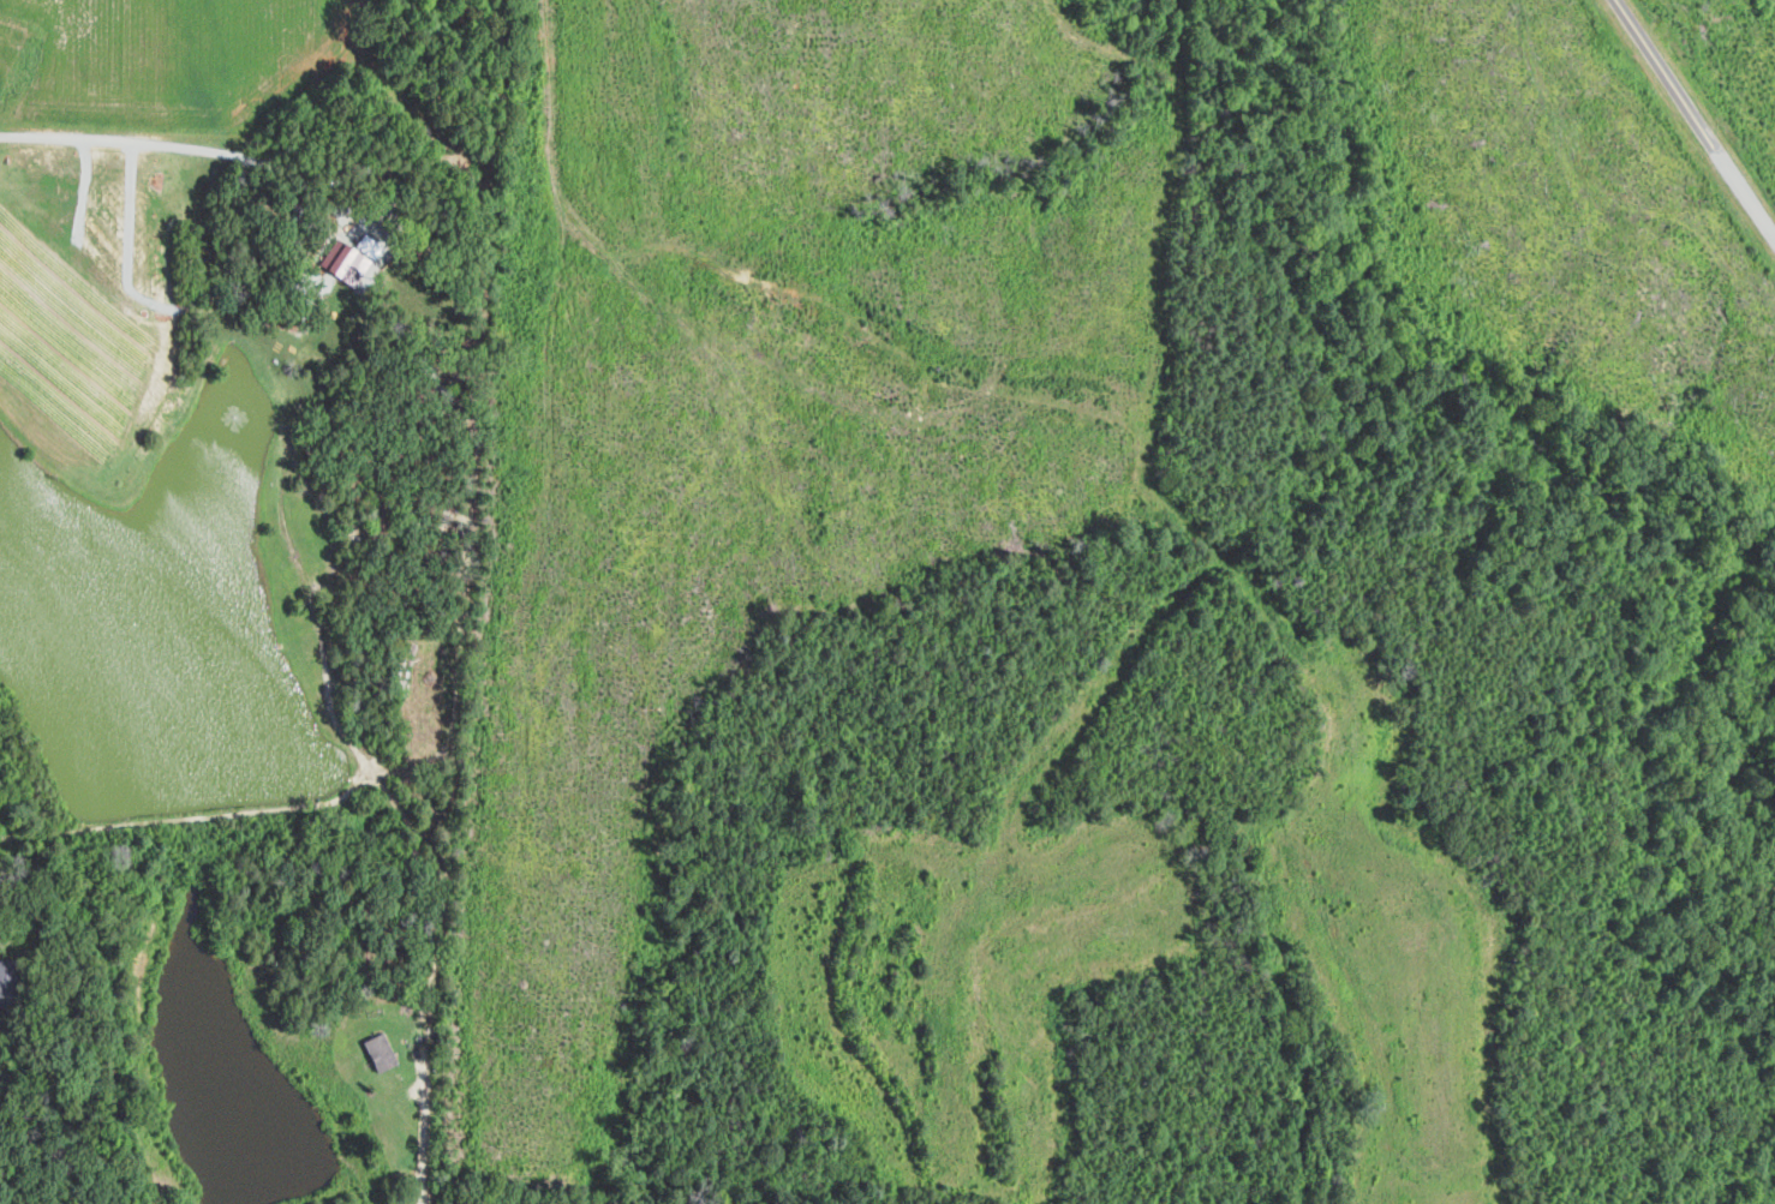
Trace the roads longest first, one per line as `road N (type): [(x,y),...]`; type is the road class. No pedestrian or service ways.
road 1 (residential): [(1774,242),(1616,0)]

